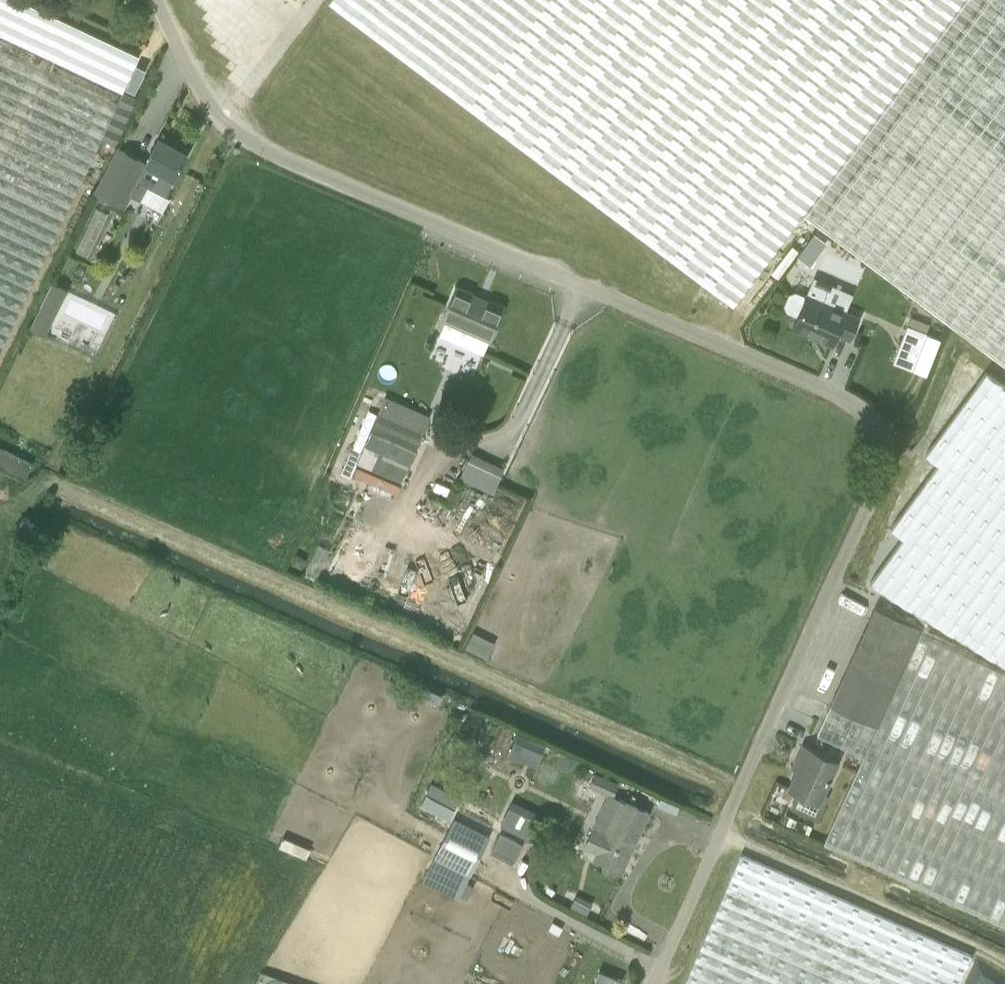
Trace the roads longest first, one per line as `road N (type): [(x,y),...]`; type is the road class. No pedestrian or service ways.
road 1 (unclassified): [(653,983),(879,484),(886,448),(875,419),(834,394),(266,150),(221,122),(158,0)]
road 2 (track): [(33,508),(221,122)]

